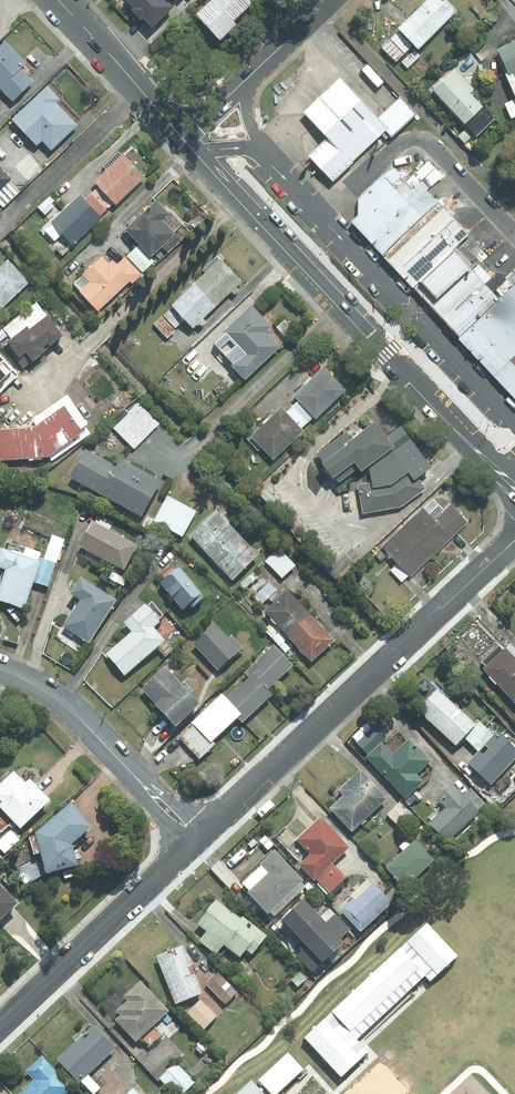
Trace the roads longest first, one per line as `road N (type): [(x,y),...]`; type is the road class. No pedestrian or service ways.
road 1 (secondary): [(186,136),(514,485)]
road 2 (residential): [(514,539),(197,840)]
road 3 (residential): [(197,840),(0,1026)]
road 4 (residential): [(0,670),(82,720),(197,840)]
road 5 (residential): [(331,0),(186,136)]
road 6 (secondary): [(57,0),(186,136)]

